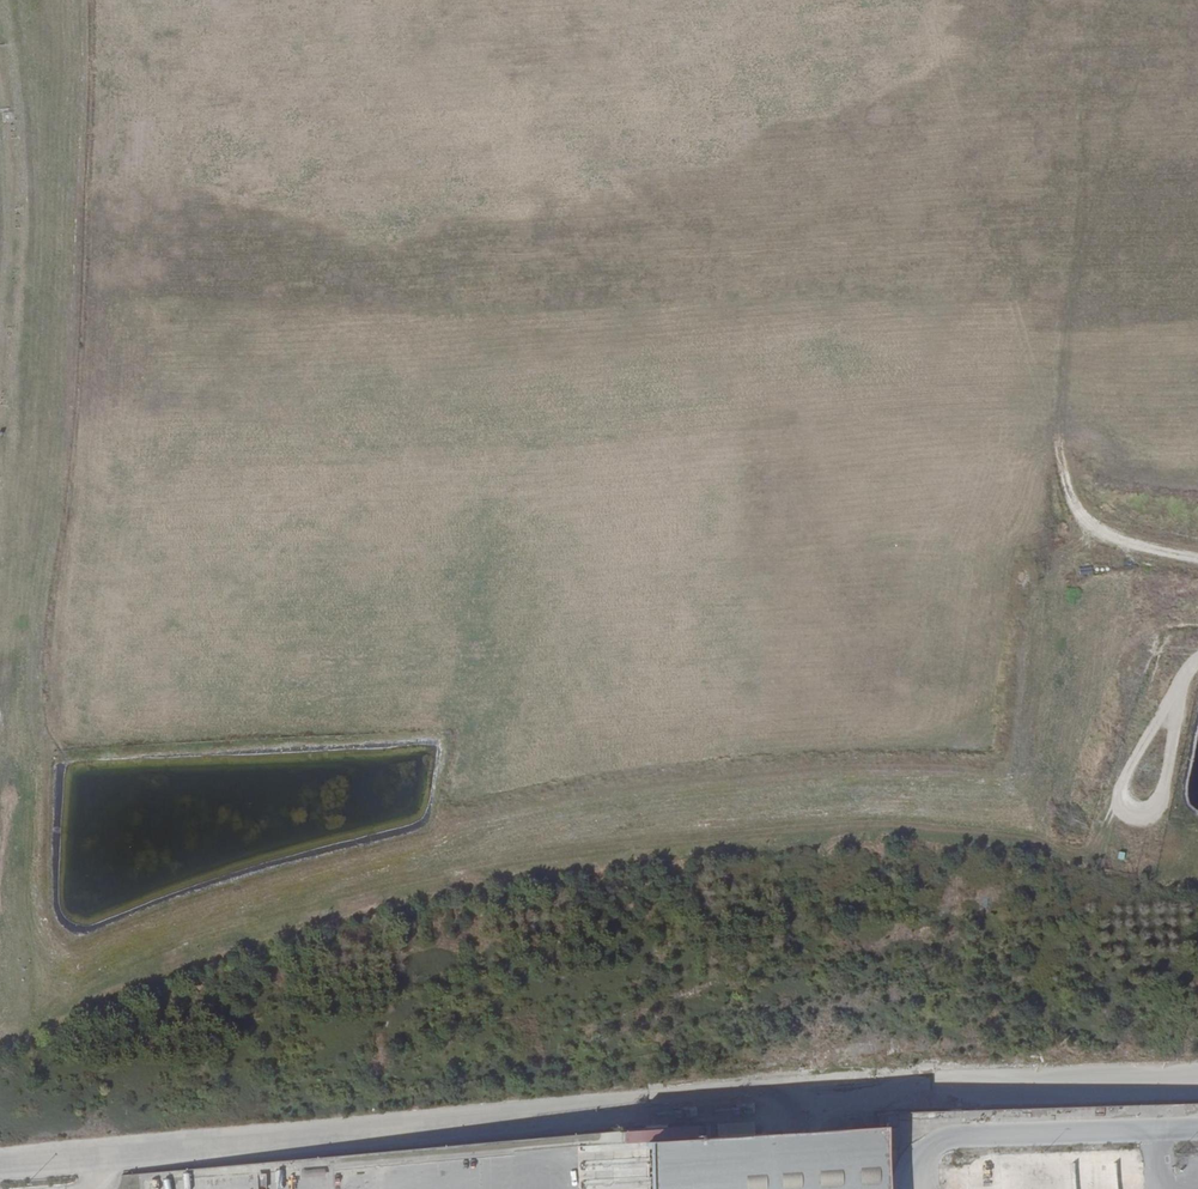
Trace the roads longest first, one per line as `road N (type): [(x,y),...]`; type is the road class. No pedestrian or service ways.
road 1 (track): [(0,1161),(685,1098),(1197,1091)]
road 2 (track): [(1197,1136),(940,1148),(907,1173),(907,1188)]

